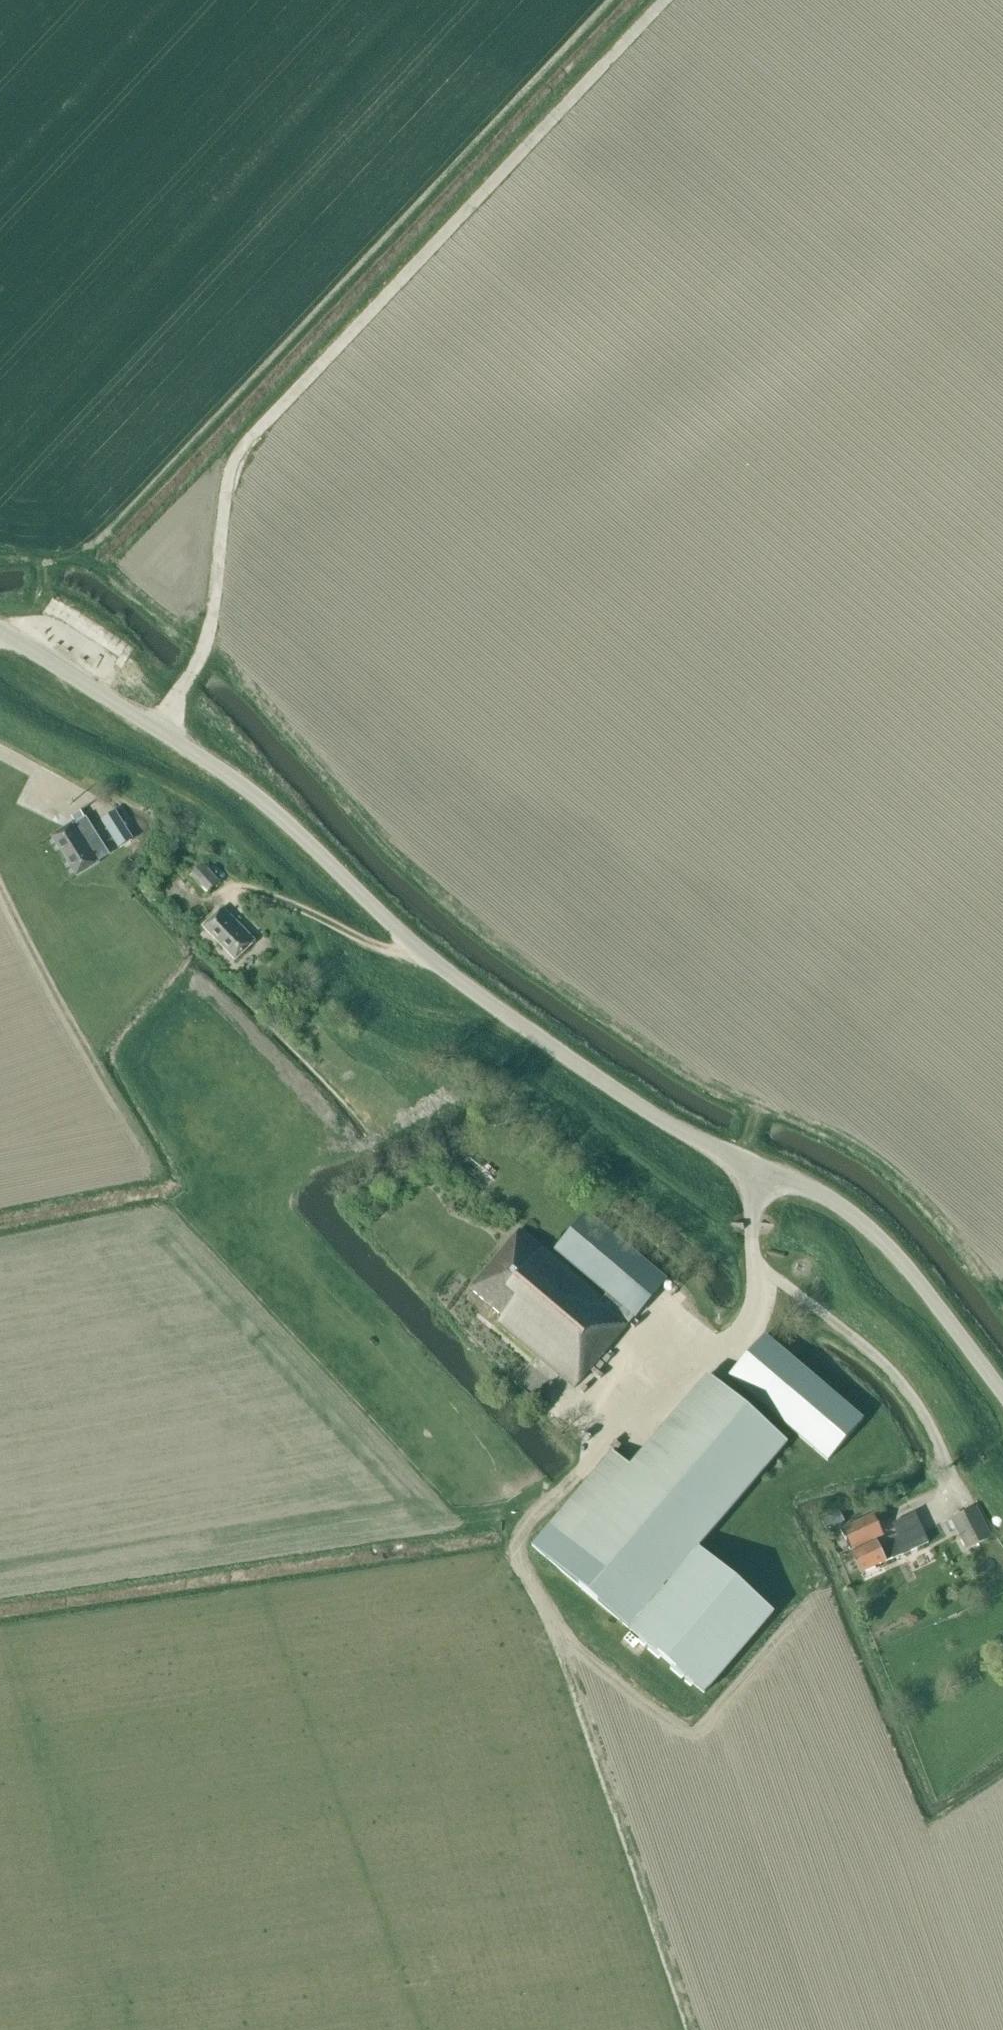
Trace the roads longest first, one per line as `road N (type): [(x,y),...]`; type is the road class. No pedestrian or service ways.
road 1 (unclassified): [(1002,1391),(910,1268),(855,1216),(636,1104),(404,933),(258,799),(0,633)]
road 2 (track): [(160,734),(206,636),(235,457),(665,0)]

